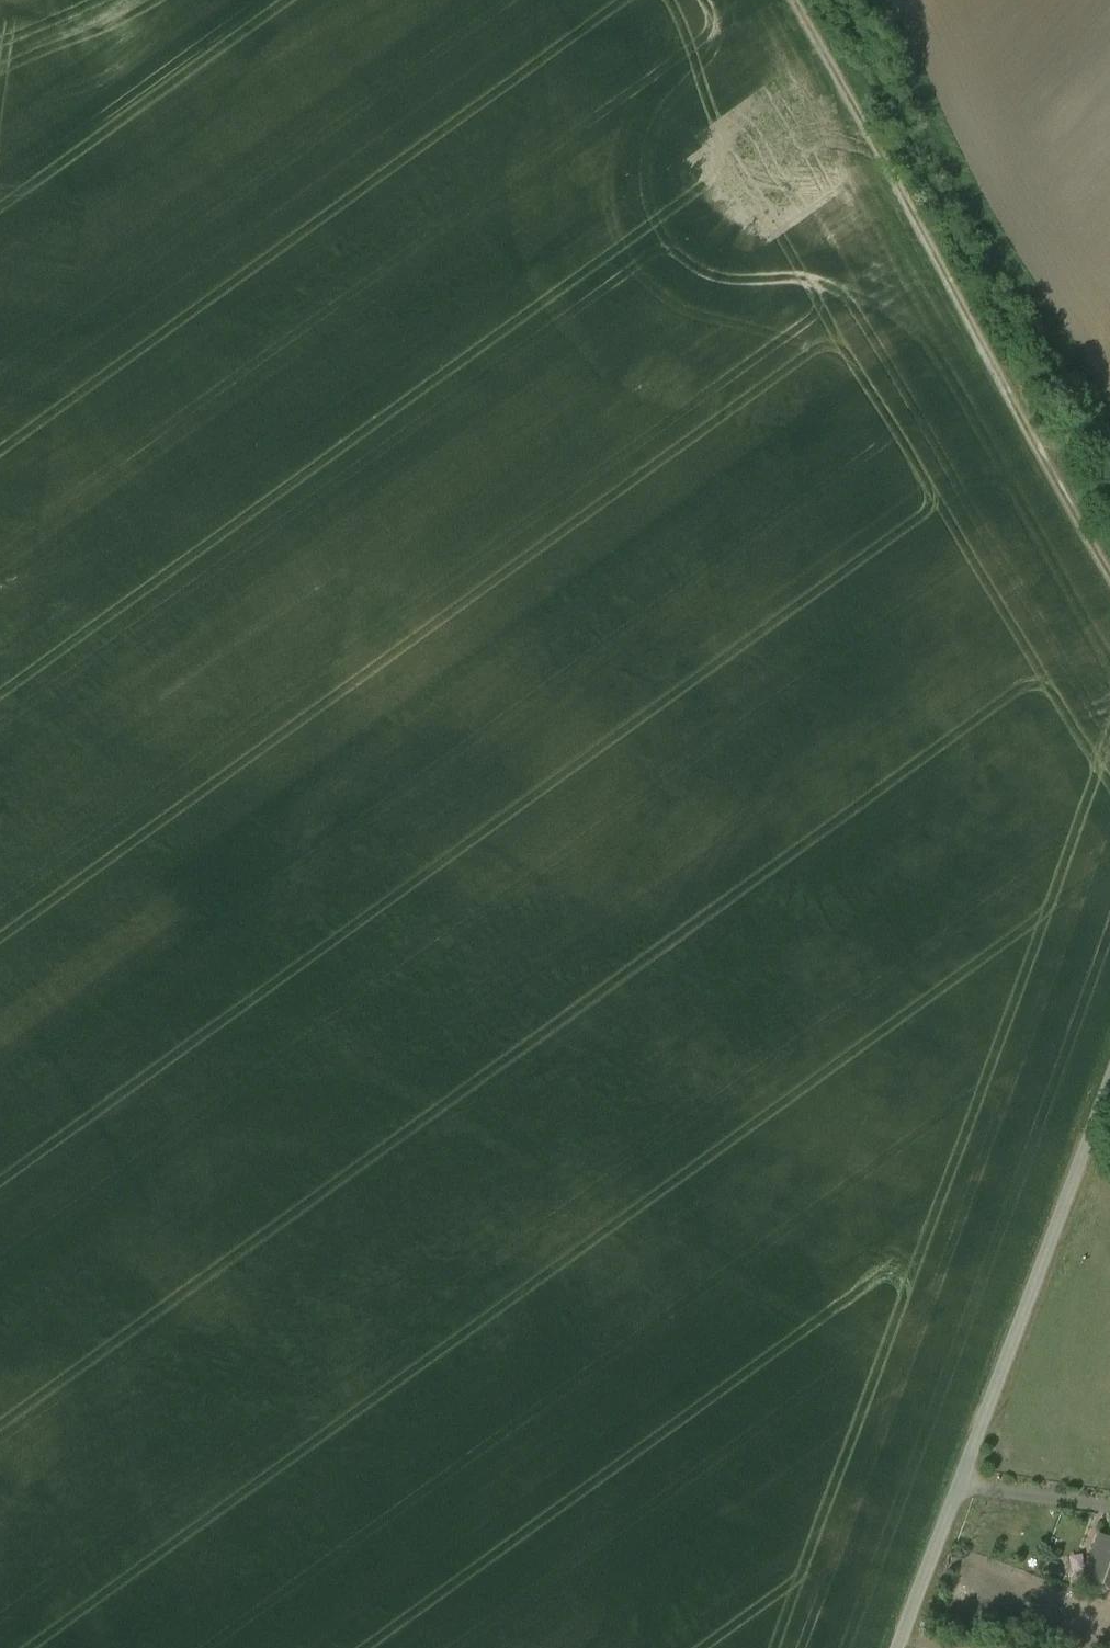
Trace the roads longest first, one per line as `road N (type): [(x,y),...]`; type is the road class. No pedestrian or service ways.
road 1 (track): [(796,0),(1109,547)]
road 2 (unclassified): [(899,1647),(1109,1084)]

